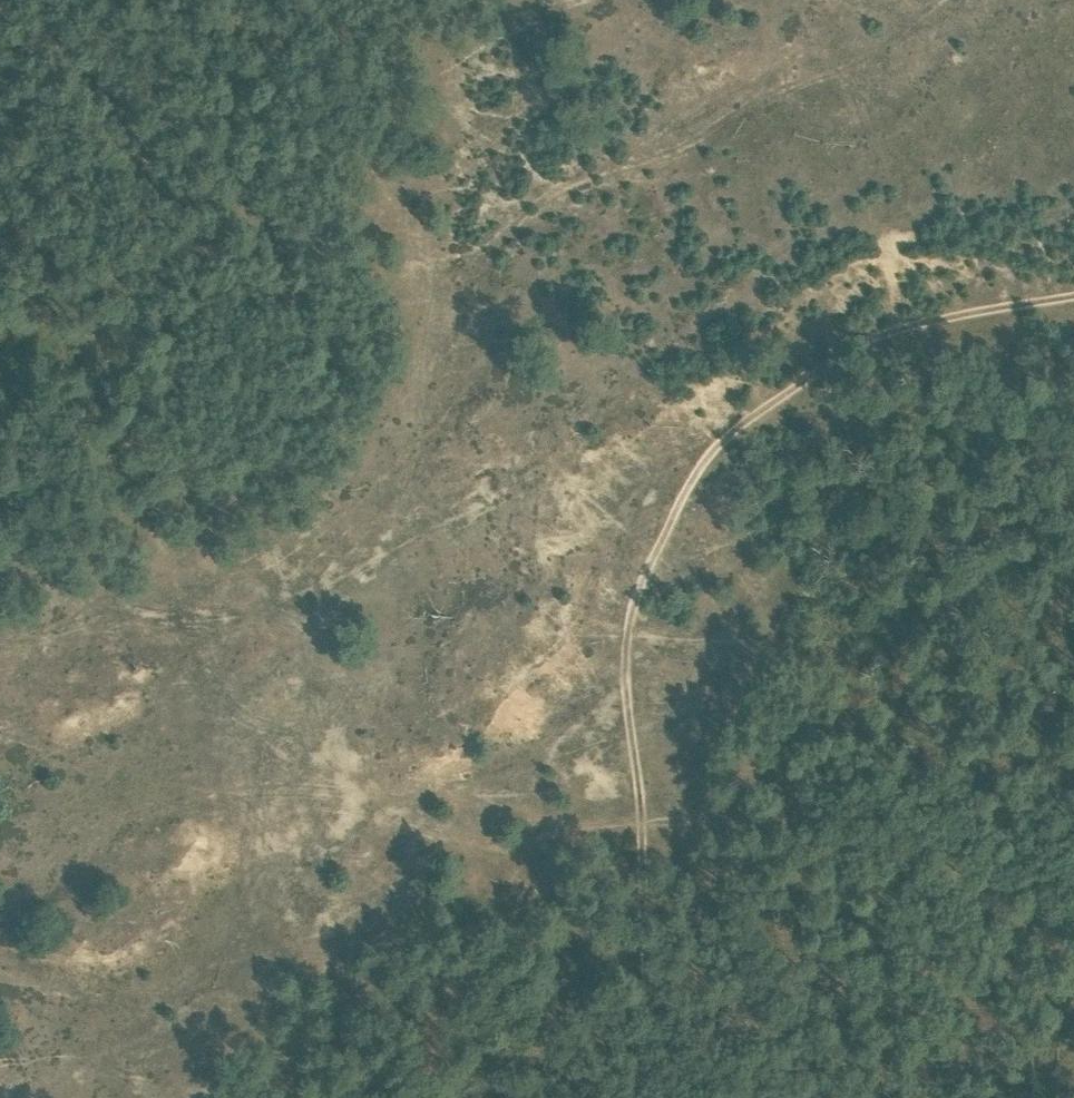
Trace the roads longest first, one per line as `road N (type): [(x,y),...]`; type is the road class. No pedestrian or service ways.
road 1 (track): [(659,1097),(660,926),(650,794),(628,665),(630,615),(700,470),(751,416),(895,333),(1073,298)]

